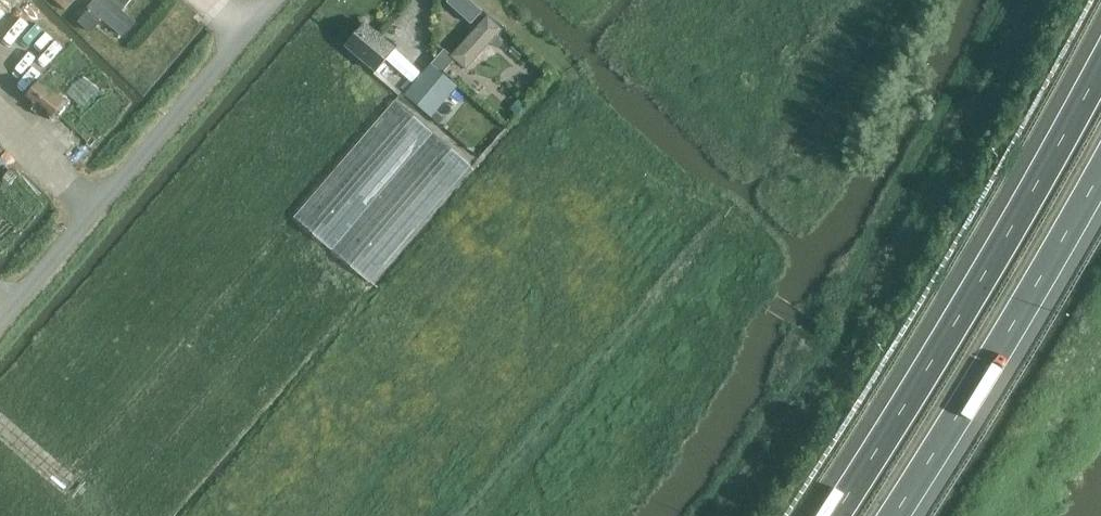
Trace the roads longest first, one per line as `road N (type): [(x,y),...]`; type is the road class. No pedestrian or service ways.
road 1 (motorway): [(1100,69),(835,515)]
road 2 (unclassified): [(0,321),(272,0)]
road 3 (motorway): [(895,515),(1100,169)]

